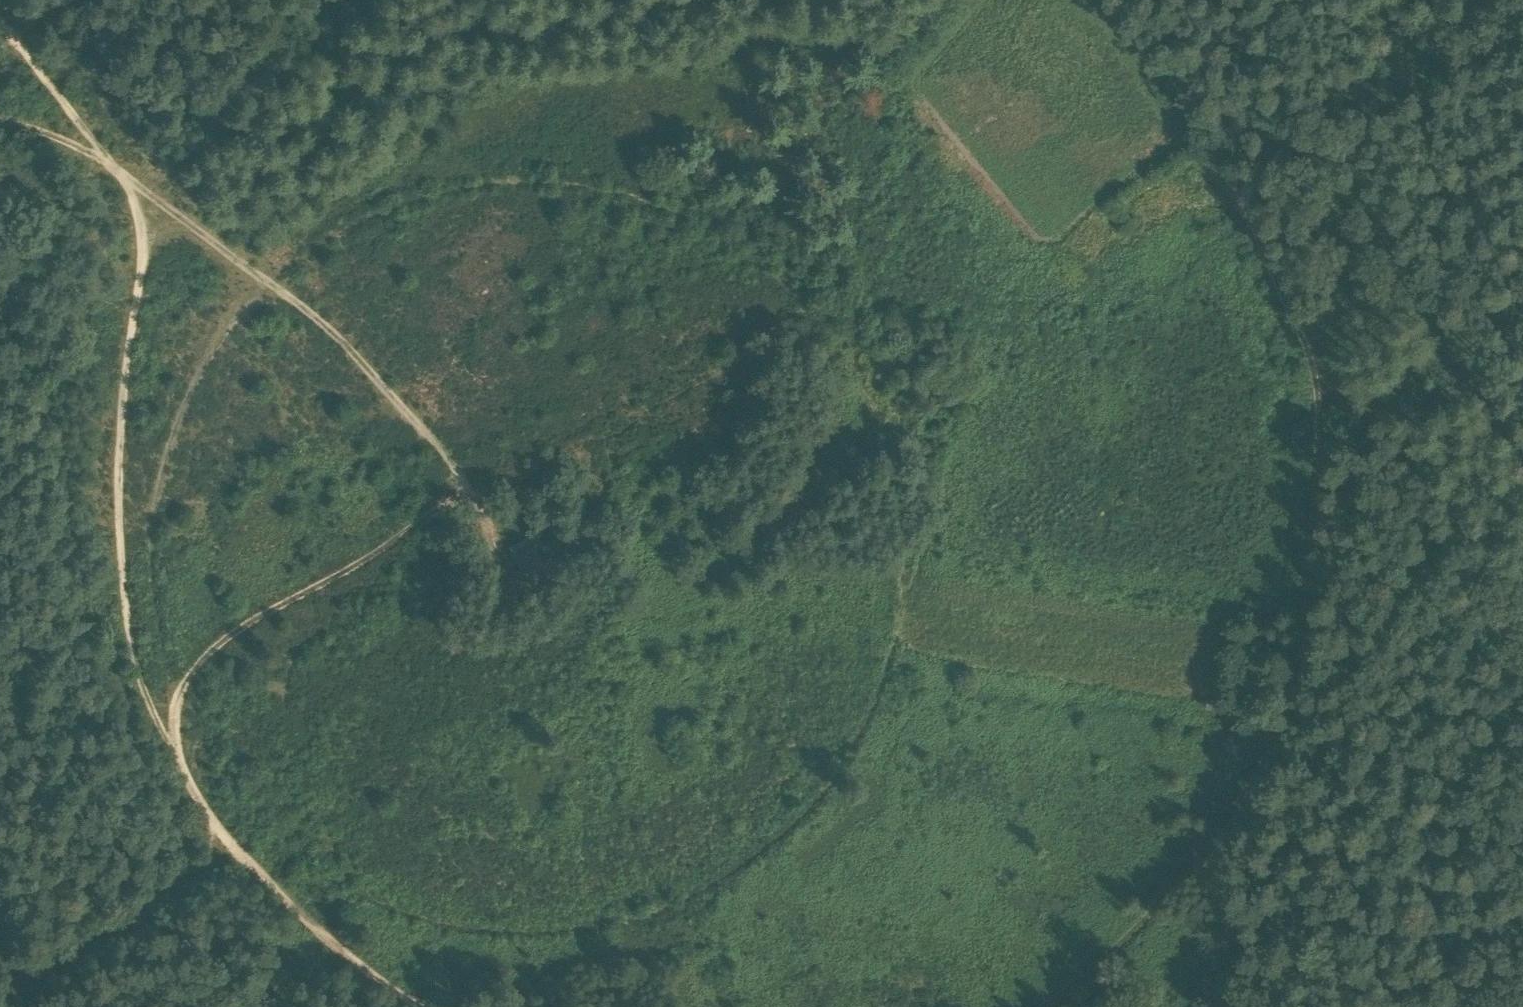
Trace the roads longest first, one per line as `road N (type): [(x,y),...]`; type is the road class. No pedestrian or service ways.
road 1 (track): [(0,19),(131,181),(138,208),(143,254),(122,398),(117,510),(129,630),(151,709),(233,844),(346,956),(422,1006)]
road 2 (track): [(1274,152),(1253,183),(1252,216),(1310,345),(1320,411),(1310,611),(1299,663),(1284,713),(1224,830),(1132,939),(1046,1006)]
road 3 (track): [(131,181),(355,354),(468,490)]
road 4 (track): [(163,732),(176,723),(195,667),(229,633),(468,490)]
road 5 (track): [(1310,345),(1522,657)]
road 6 (track): [(233,844),(0,1000)]
road 7 (track): [(468,490),(499,533),(503,614)]

